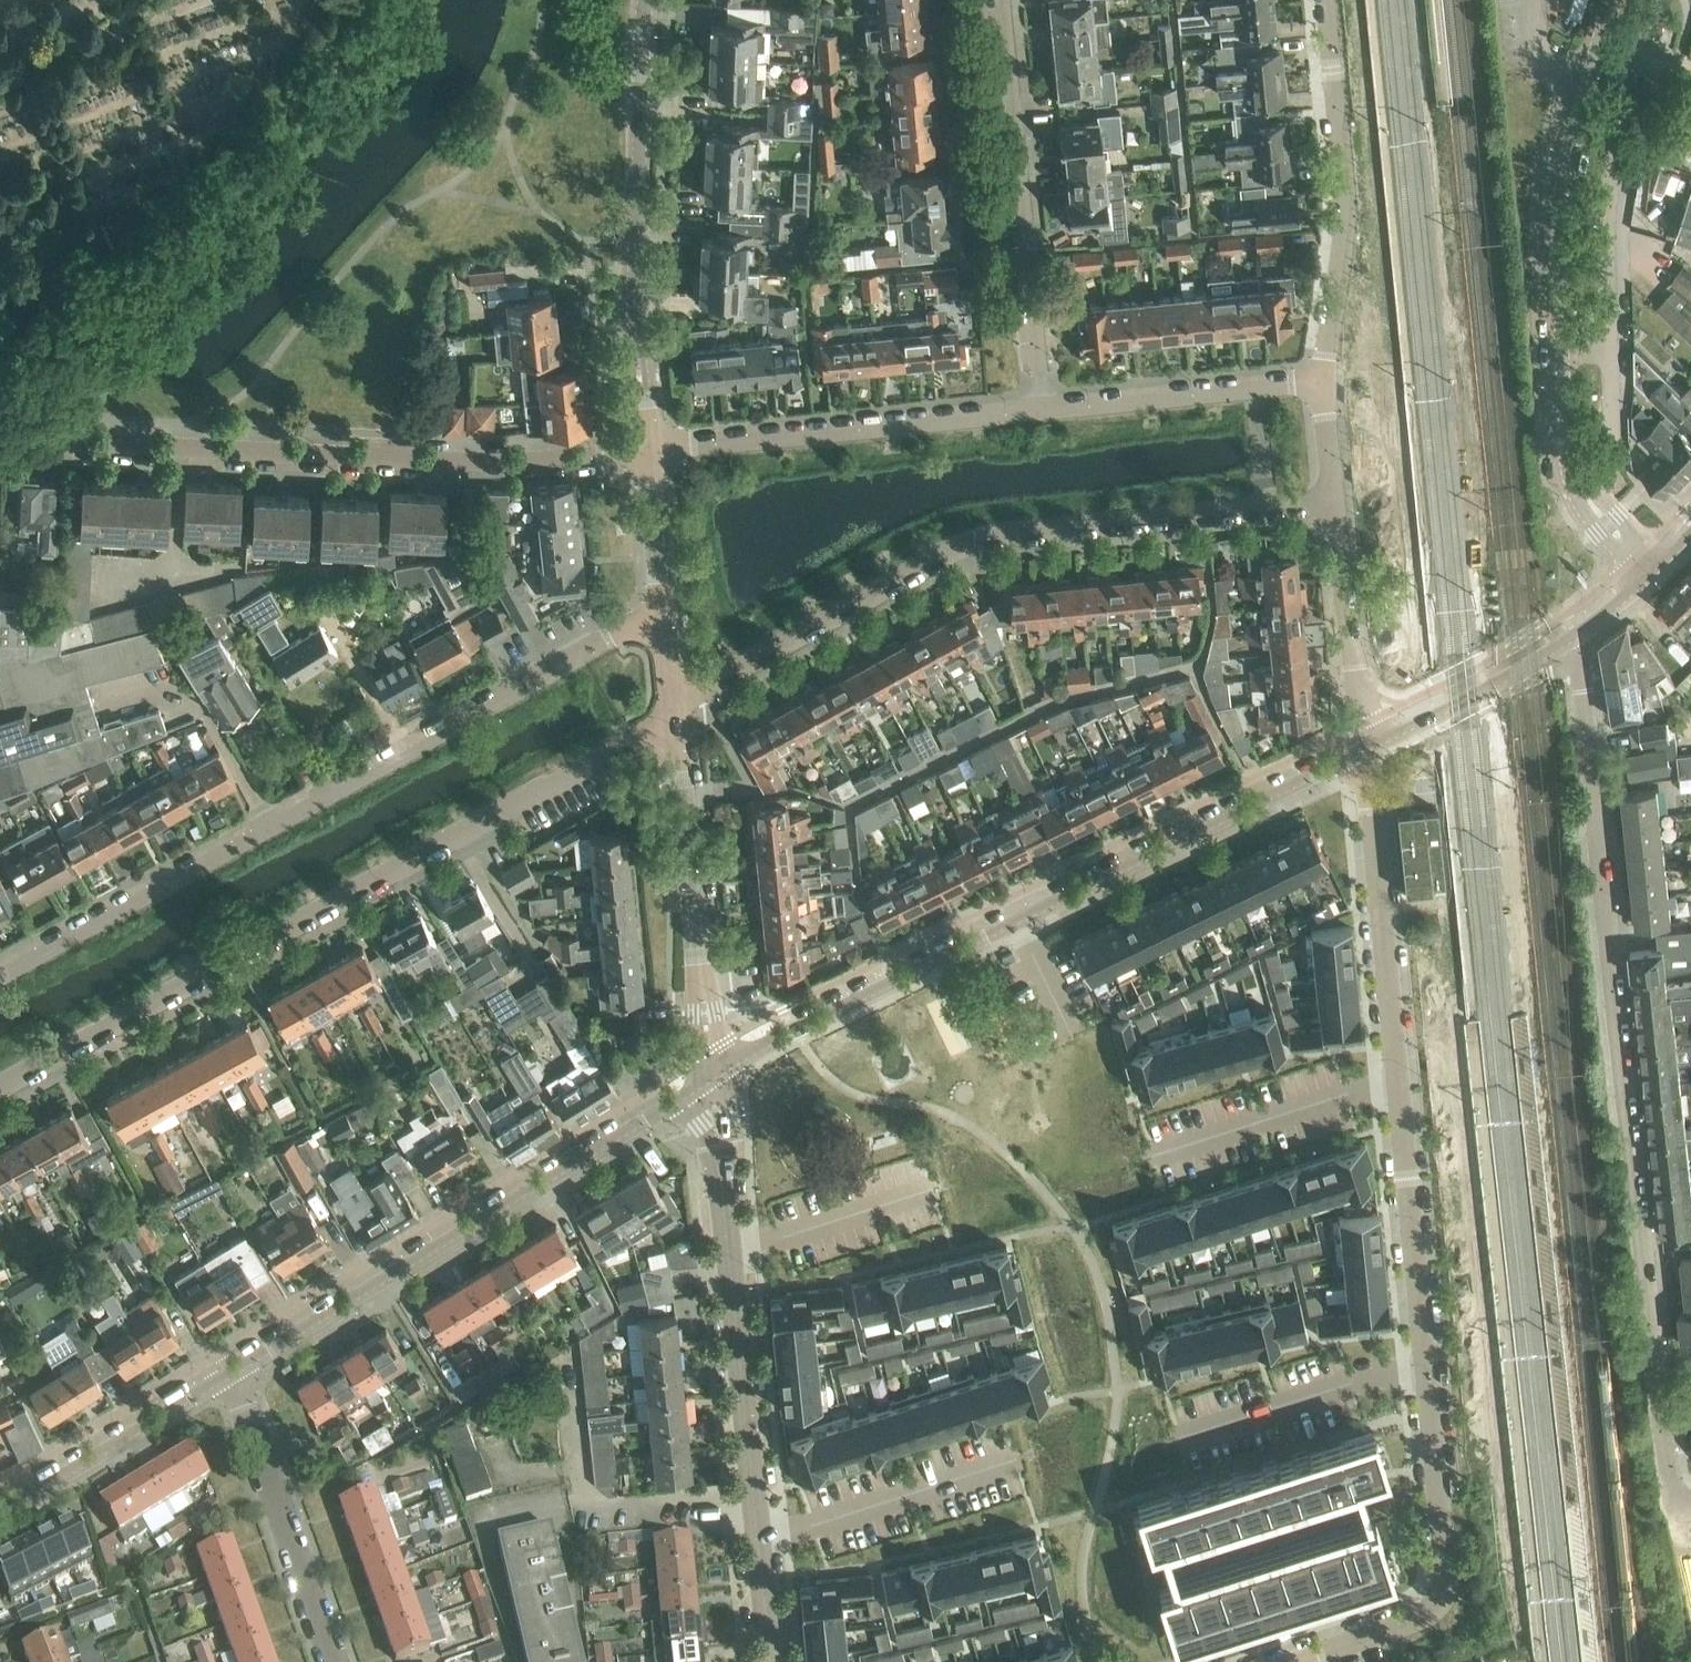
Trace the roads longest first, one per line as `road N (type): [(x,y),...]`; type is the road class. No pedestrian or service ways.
road 1 (residential): [(1303,1661),(1424,1613),(1437,1602),(1446,1567),(1364,750)]
road 2 (residential): [(0,1086),(674,715)]
road 3 (residential): [(663,602),(0,973)]
road 4 (unclassified): [(711,1077),(1364,750)]
road 5 (residential): [(673,703),(971,541),(1335,500)]
road 6 (residential): [(0,439),(507,464),(646,449)]
road 7 (unclassified): [(770,1661),(711,1077)]
road 8 (unclassified): [(231,1374),(711,1077)]
road 9 (residential): [(1576,478),(1563,410),(1563,175),(1610,0)]
road 10 (unclassified): [(646,449),(634,289),(644,0)]
road 11 (residential): [(1002,0),(1040,407)]
road 12 (residential): [(1040,407),(646,449)]
road 13 (residential): [(1323,380),(1344,192),(1326,0)]
road 14 (unclassified): [(711,1077),(674,715)]
road 15 (residential): [(334,1661),(231,1374)]
road 16 (residential): [(1622,936),(1591,665),(1579,636)]
road 17 (residential): [(1323,380),(1040,407)]
road 18 (unclassified): [(0,1508),(231,1374)]
road 19 (residential): [(1364,750),(1335,500)]
road 20 (unclassified): [(1364,750),(1579,636)]
road 21 (residential): [(1690,1485),(1681,1461),(1658,1253)]
road 22 (unclassified): [(663,602),(646,449)]
road 23 (residential): [(1576,478),(1578,502),(1626,566),(1655,574)]
road 24 (residential): [(1655,574),(1647,546),(1576,478)]
road 25 (residential): [(1335,500),(1323,380)]

